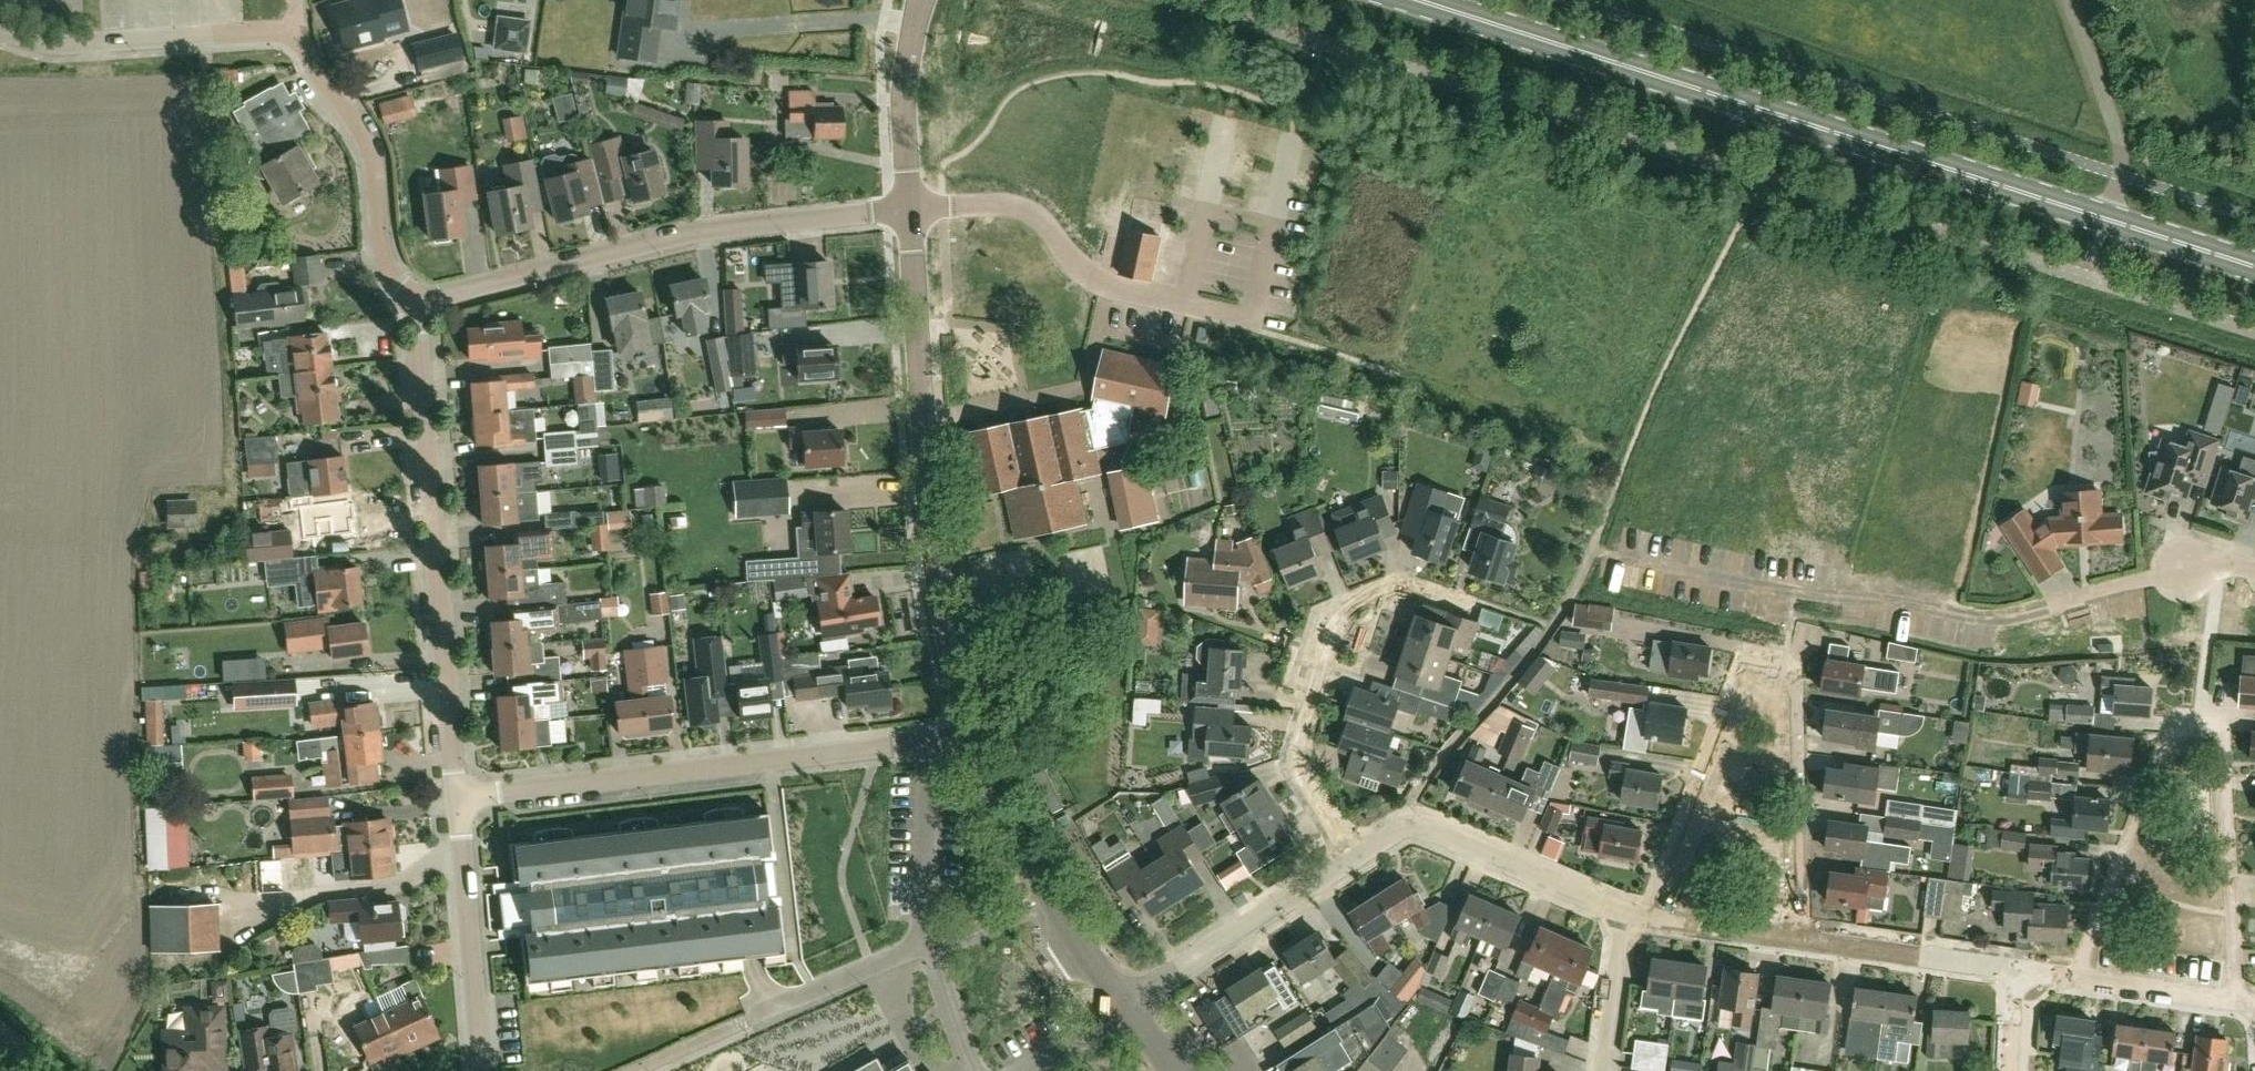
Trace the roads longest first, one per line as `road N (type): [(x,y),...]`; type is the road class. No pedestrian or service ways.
road 1 (primary): [(2254,265),(1416,0)]
road 2 (residential): [(1804,941),(1795,681),(1767,661),(1741,671),(1649,916)]
road 3 (residential): [(2075,978),(2172,729),(2199,721),(2221,738),(2237,998)]
road 4 (tertiary): [(977,736),(942,629),(908,212)]
road 5 (residential): [(458,798),(977,736)]
road 6 (residential): [(415,302),(710,230),(908,212)]
road 7 (residential): [(458,798),(415,302)]
road 8 (residential): [(1345,862),(1298,775),(1299,739),(1336,622),(1358,598),(1398,587),(1438,599)]
road 9 (residential): [(1345,862),(1401,828),(1425,826),(1625,910)]
road 10 (tertiary): [(1123,998),(1052,897),(977,736)]
road 11 (residential): [(415,302),(386,263),(368,142),(290,38)]
road 12 (residential): [(481,1070),(458,798)]
road 13 (residential): [(1123,998),(1345,862)]
road 14 (residential): [(1804,941),(2018,970)]
road 15 (tertiary): [(908,212),(902,55),(915,0)]
road 16 (residential): [(2075,978),(2237,998)]
road 17 (residential): [(1625,910),(1600,1070)]
road 18 (residential): [(1649,916),(1804,941)]

